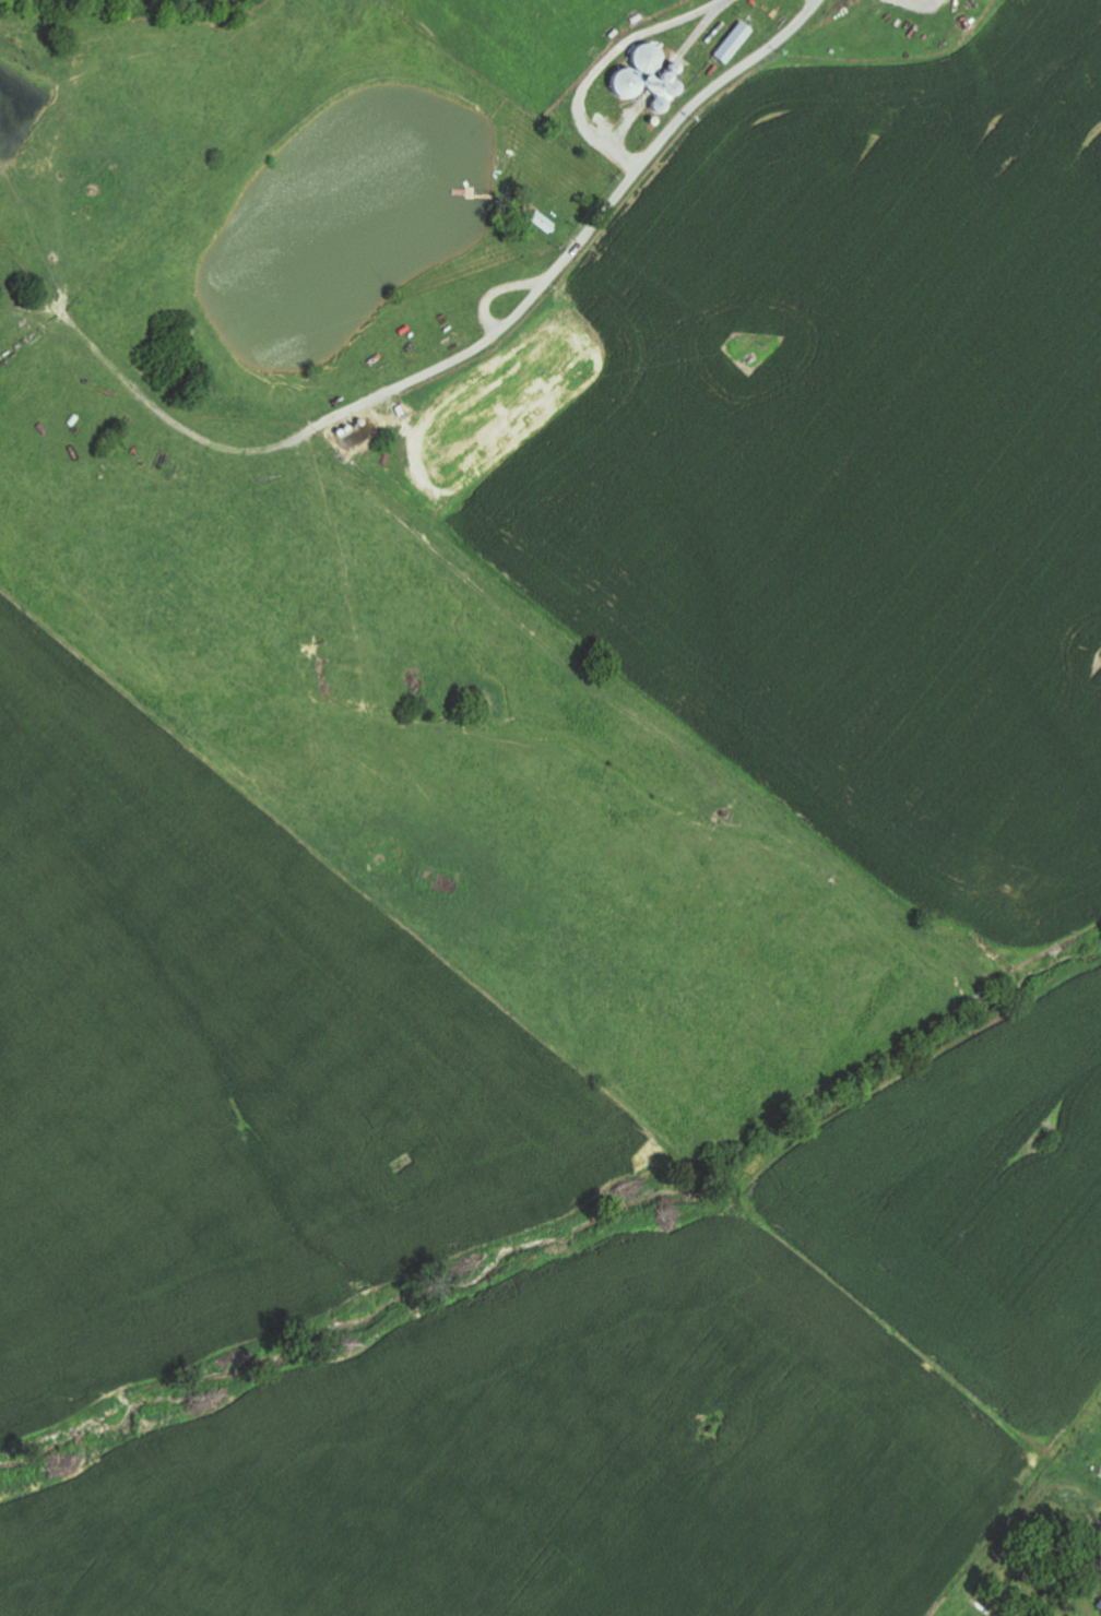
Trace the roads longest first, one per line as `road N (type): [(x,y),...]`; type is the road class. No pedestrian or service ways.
road 1 (residential): [(518,213),(729,0)]

